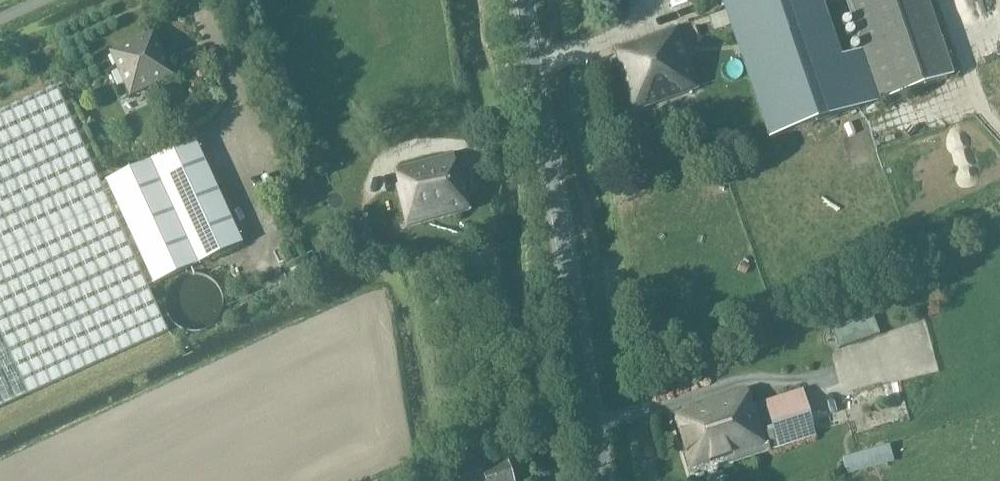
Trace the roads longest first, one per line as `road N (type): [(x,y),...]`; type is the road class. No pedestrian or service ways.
road 1 (tertiary): [(603,480),(524,0)]

